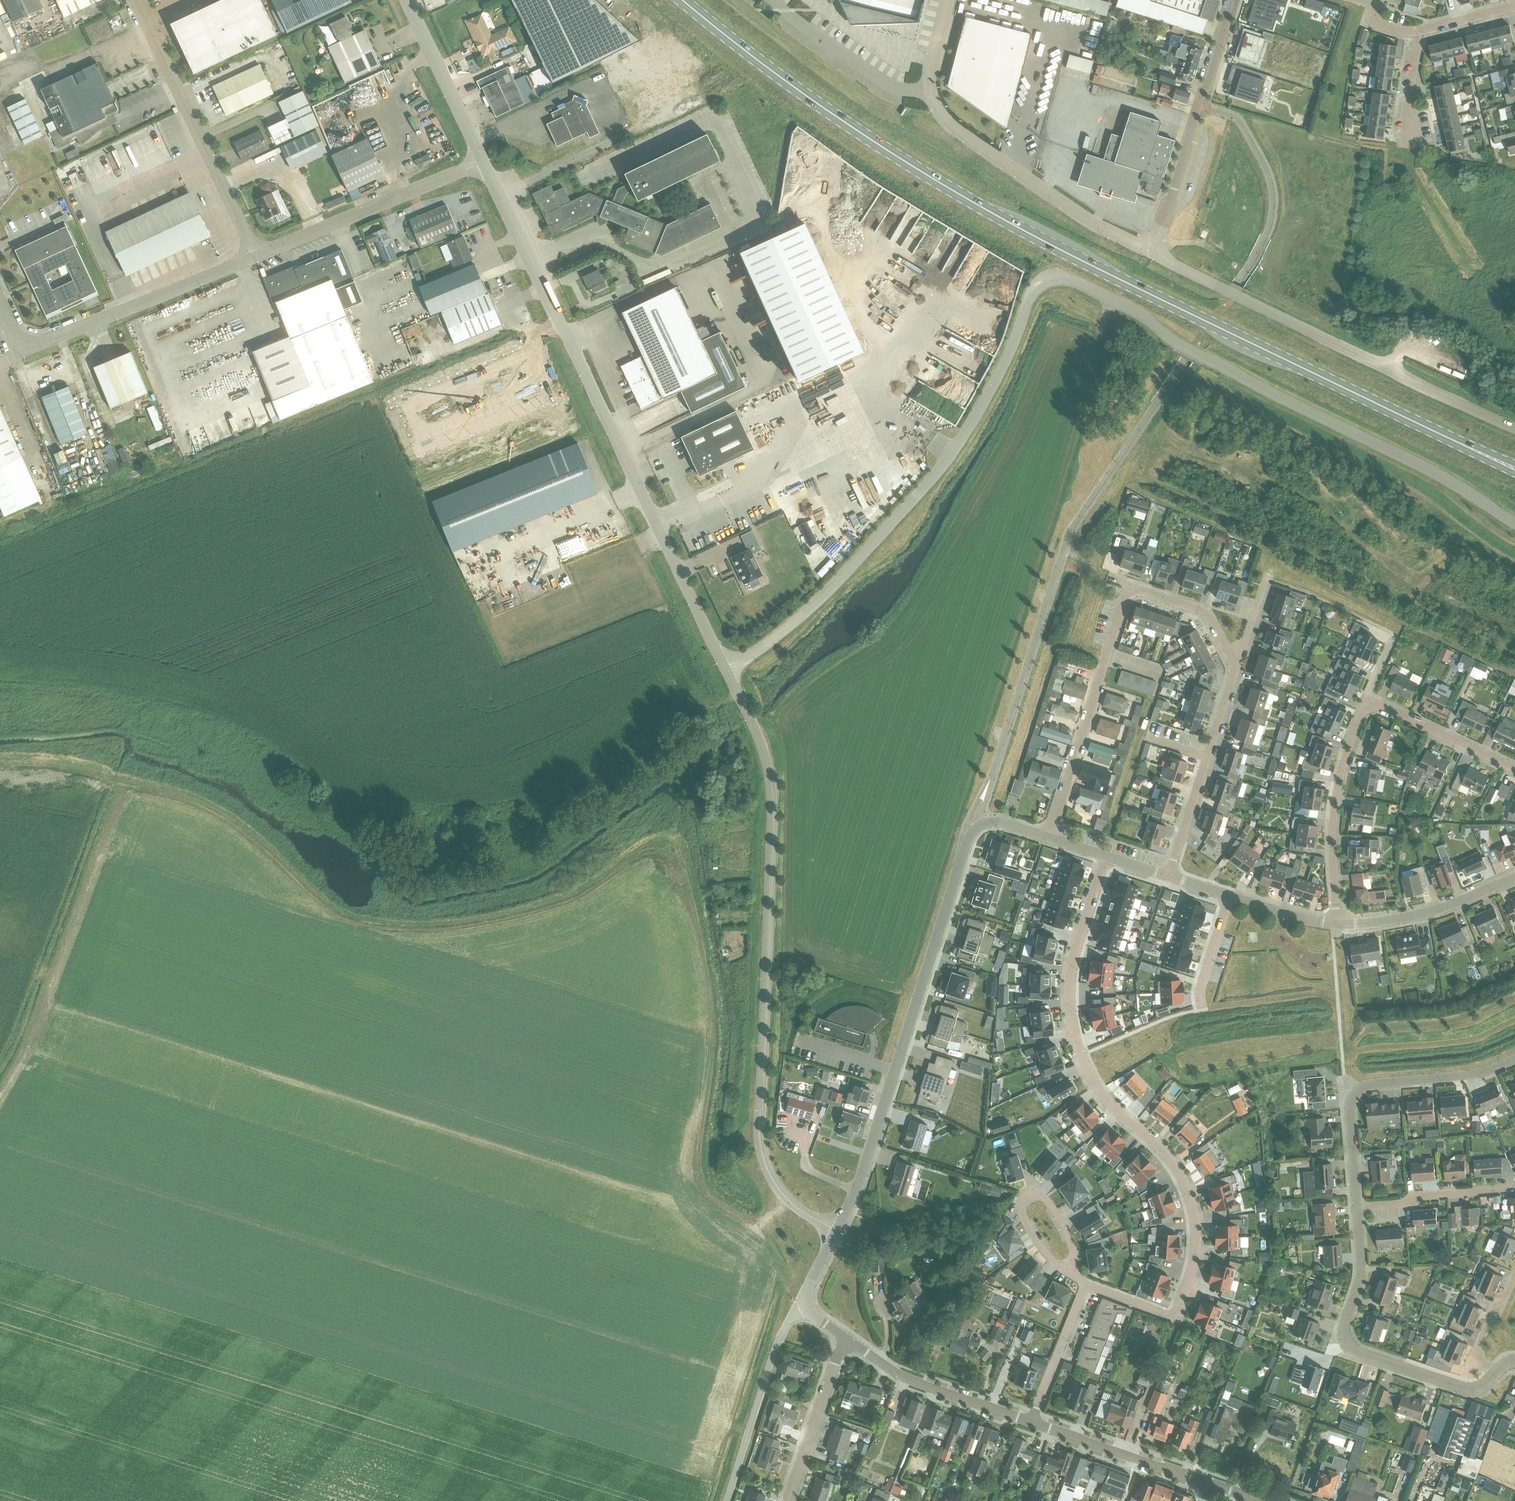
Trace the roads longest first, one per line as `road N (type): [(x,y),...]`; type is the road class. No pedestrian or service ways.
road 1 (unclassified): [(724,668),(823,596),(939,471),(1009,357),(1035,288),(1054,278),(1141,314),(1177,344),(1438,473),(1514,523)]
road 2 (primary): [(1472,449),(1007,221),(842,120),(683,0)]
road 3 (residential): [(839,1230),(802,1208),(769,1163),(763,1130),(770,767),(724,668)]
road 4 (residential): [(1086,1285),(1169,1316),(1196,1252),(1180,1175),(1103,1094),(1074,1030),(1073,965),(1106,855)]
road 5 (unclassified): [(724,668),(483,162)]
road 6 (unclassified): [(839,1230),(974,827)]
road 7 (residential): [(1049,838),(1128,587),(1207,611),(1236,667)]
road 8 (residential): [(1514,428),(1169,262),(1157,248)]
road 9 (residential): [(1497,1374),(1467,1389),(1344,1343),(1362,1266),(1358,1207)]
road 10 (unclassified): [(0,304),(16,338),(38,344),(257,256)]
road 11 (unclassified): [(257,256),(135,0)]
road 12 (residential): [(1157,248),(1120,237),(961,134),(930,91)]
road 13 (residential): [(1358,1207),(1350,1110),(1358,1091),(1514,1061)]
road 14 (residential): [(1157,248),(1233,0)]
road 15 (unclassified): [(257,256),(483,162)]
road 16 (unclassified): [(1338,922),(1335,813),(1369,699)]
road 17 (residential): [(1170,874),(1236,667)]
road 18 (unclassified): [(729,1500),(782,1336),(800,1305)]
road 19 (residential): [(1031,1421),(909,1381),(850,1341)]
road 20 (residential): [(1074,1274),(1063,1225),(1031,1193),(1021,1202),(1025,1219),(1065,1270)]
road 21 (residential): [(1209,1485),(1031,1421)]
road 22 (unclassified): [(773,0),(890,85),(930,91)]
road 23 (residential): [(1338,922),(1420,914),(1514,877)]
road 24 (unclassified): [(483,162),(407,0)]
road 25 (unclassified): [(789,1500),(835,1363),(850,1341)]
road 26 (residential): [(1514,768),(1369,699)]
road 27 (residential): [(1358,1207),(1514,1186)]
road 28 (residential): [(1031,1421),(1086,1285)]
road 29 (residential): [(1203,1009),(1201,986),(1230,894)]

